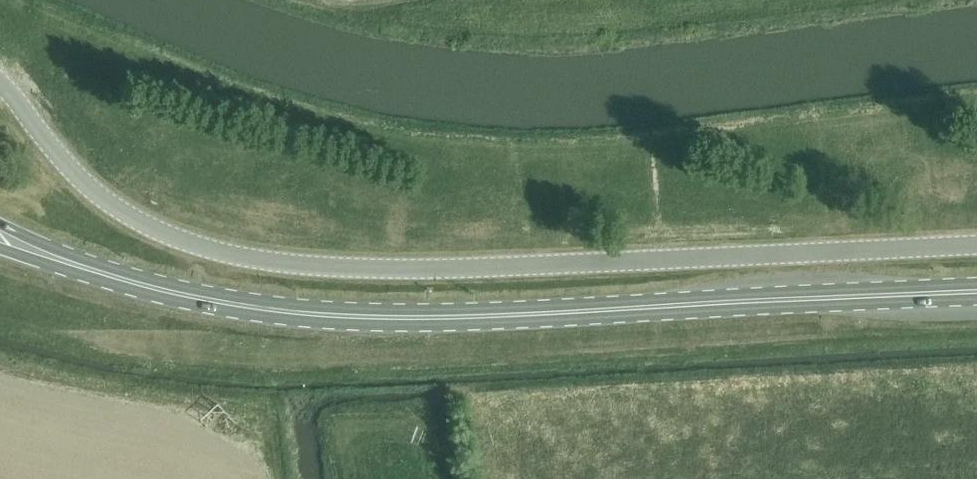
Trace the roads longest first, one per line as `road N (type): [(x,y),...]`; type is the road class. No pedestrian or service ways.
road 1 (unclassified): [(976,245),(484,268),(265,261),(192,243),(126,214),(75,173),(0,82)]
road 2 (primary): [(76,264),(286,312),(453,319),(976,292)]

